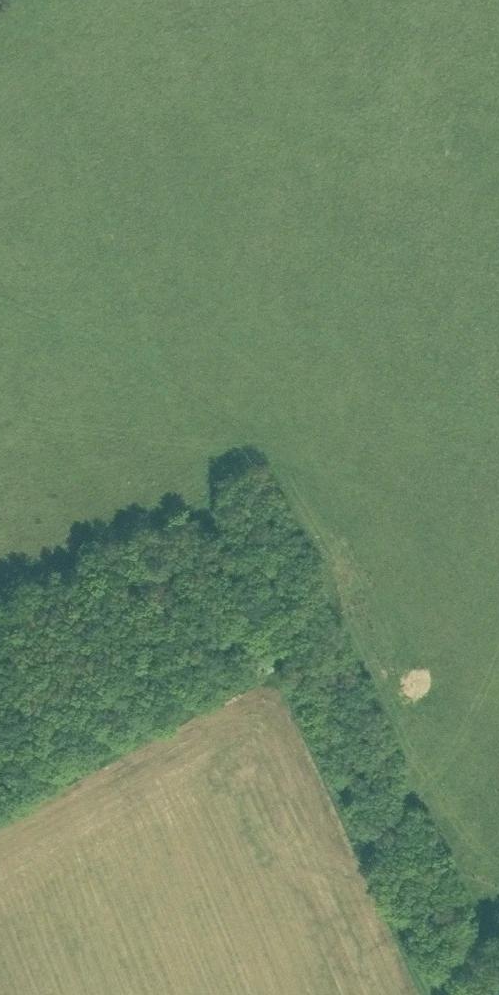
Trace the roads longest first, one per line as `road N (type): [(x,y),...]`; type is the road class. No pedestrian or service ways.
road 1 (track): [(431,994),(282,670)]

